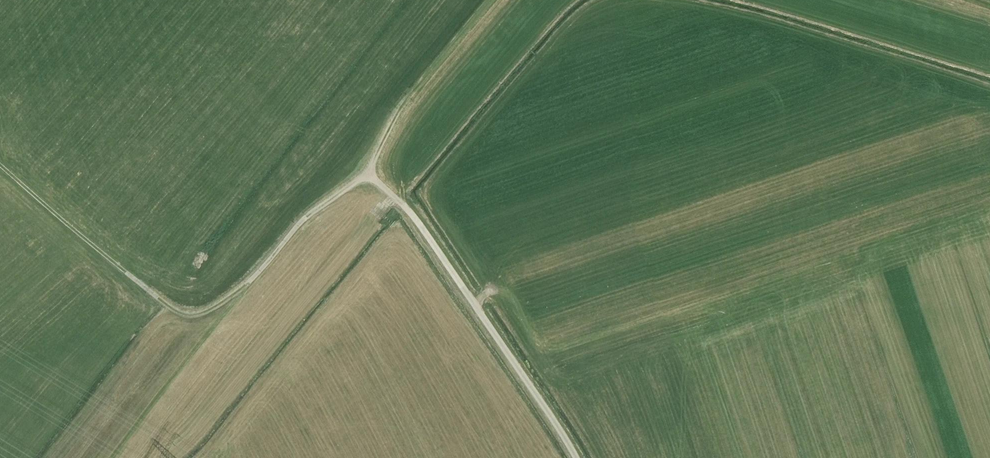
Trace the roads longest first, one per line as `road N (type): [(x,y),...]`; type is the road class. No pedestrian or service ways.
road 1 (track): [(491,0),(408,97),(369,174),(305,218),(244,286),(203,312),(178,311),(149,291),(0,165)]
road 2 (unclassified): [(579,457),(410,212),(369,174)]

